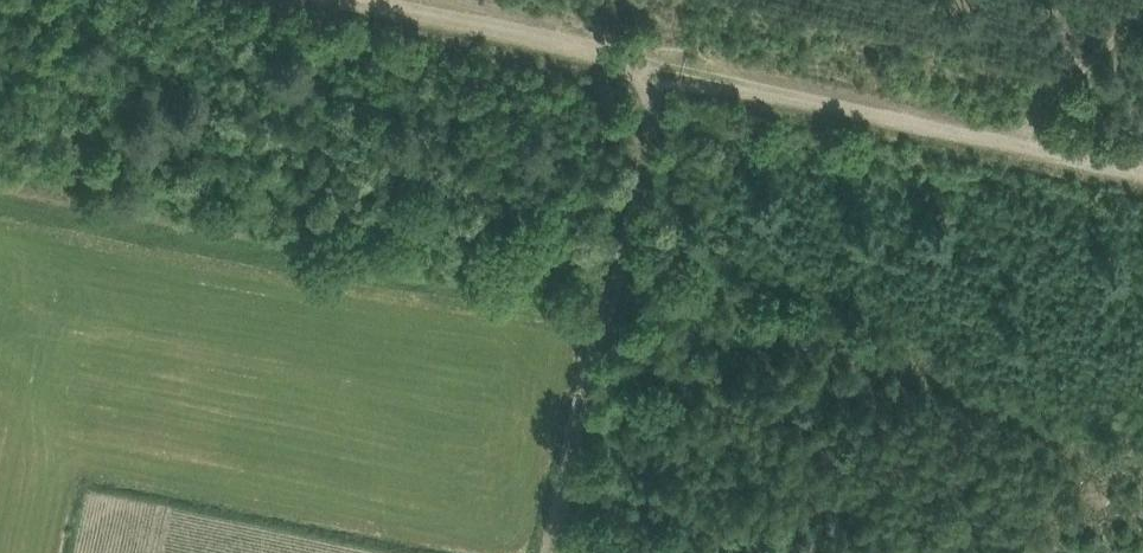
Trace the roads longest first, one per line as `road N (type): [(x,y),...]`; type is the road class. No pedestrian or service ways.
road 1 (track): [(1013,143),(687,64),(392,10)]
road 2 (track): [(651,59),(553,552)]
road 3 (track): [(1142,171),(1013,143)]

